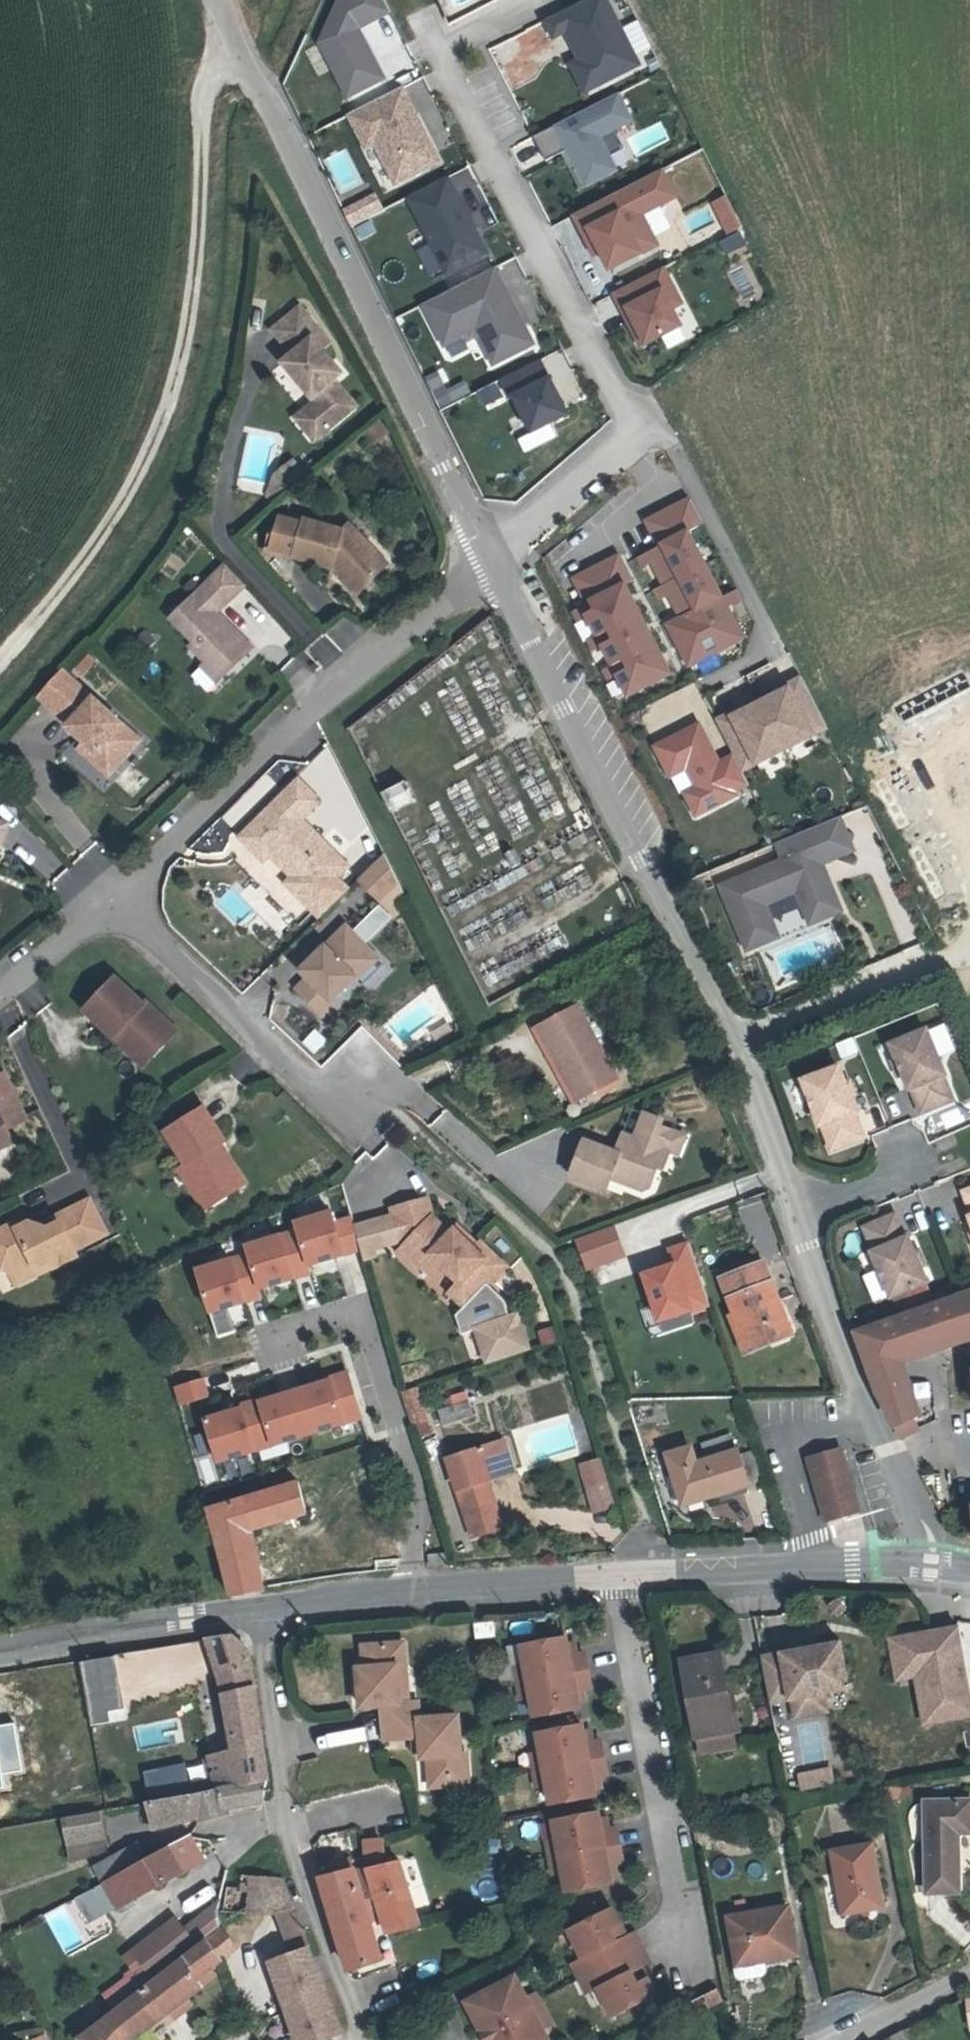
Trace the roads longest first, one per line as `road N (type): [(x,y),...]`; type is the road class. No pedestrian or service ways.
road 1 (residential): [(496,568),(752,1095),(801,1213)]
road 2 (track): [(0,660),(118,517),(174,399),(198,291),(211,104),(230,20)]
road 3 (residential): [(220,0),(485,545)]
road 4 (residential): [(496,568),(320,703),(115,902)]
road 5 (residential): [(416,0),(632,425)]
road 6 (residential): [(363,2039),(293,1819),(266,1604)]
road 7 (residential): [(686,1947),(610,1571)]
road 8 (residential): [(801,1213),(931,1568)]
road 9 (residential): [(426,1590),(418,1501),(361,1322),(278,1349)]
road 10 (residential): [(115,902),(352,1115),(383,1084)]
road 11 (tertiary): [(931,1568),(820,1562),(610,1571)]
road 12 (tertiary): [(266,1604),(0,1650)]
road 13 (residential): [(485,545),(632,425)]
road 14 (tertiary): [(610,1571),(426,1590)]
road 15 (tertiary): [(426,1590),(266,1604)]
road 16 (residential): [(115,902),(0,995)]
road 17 (residential): [(969,1982),(850,2039)]
road 18 (residential): [(801,1213),(915,1167)]

